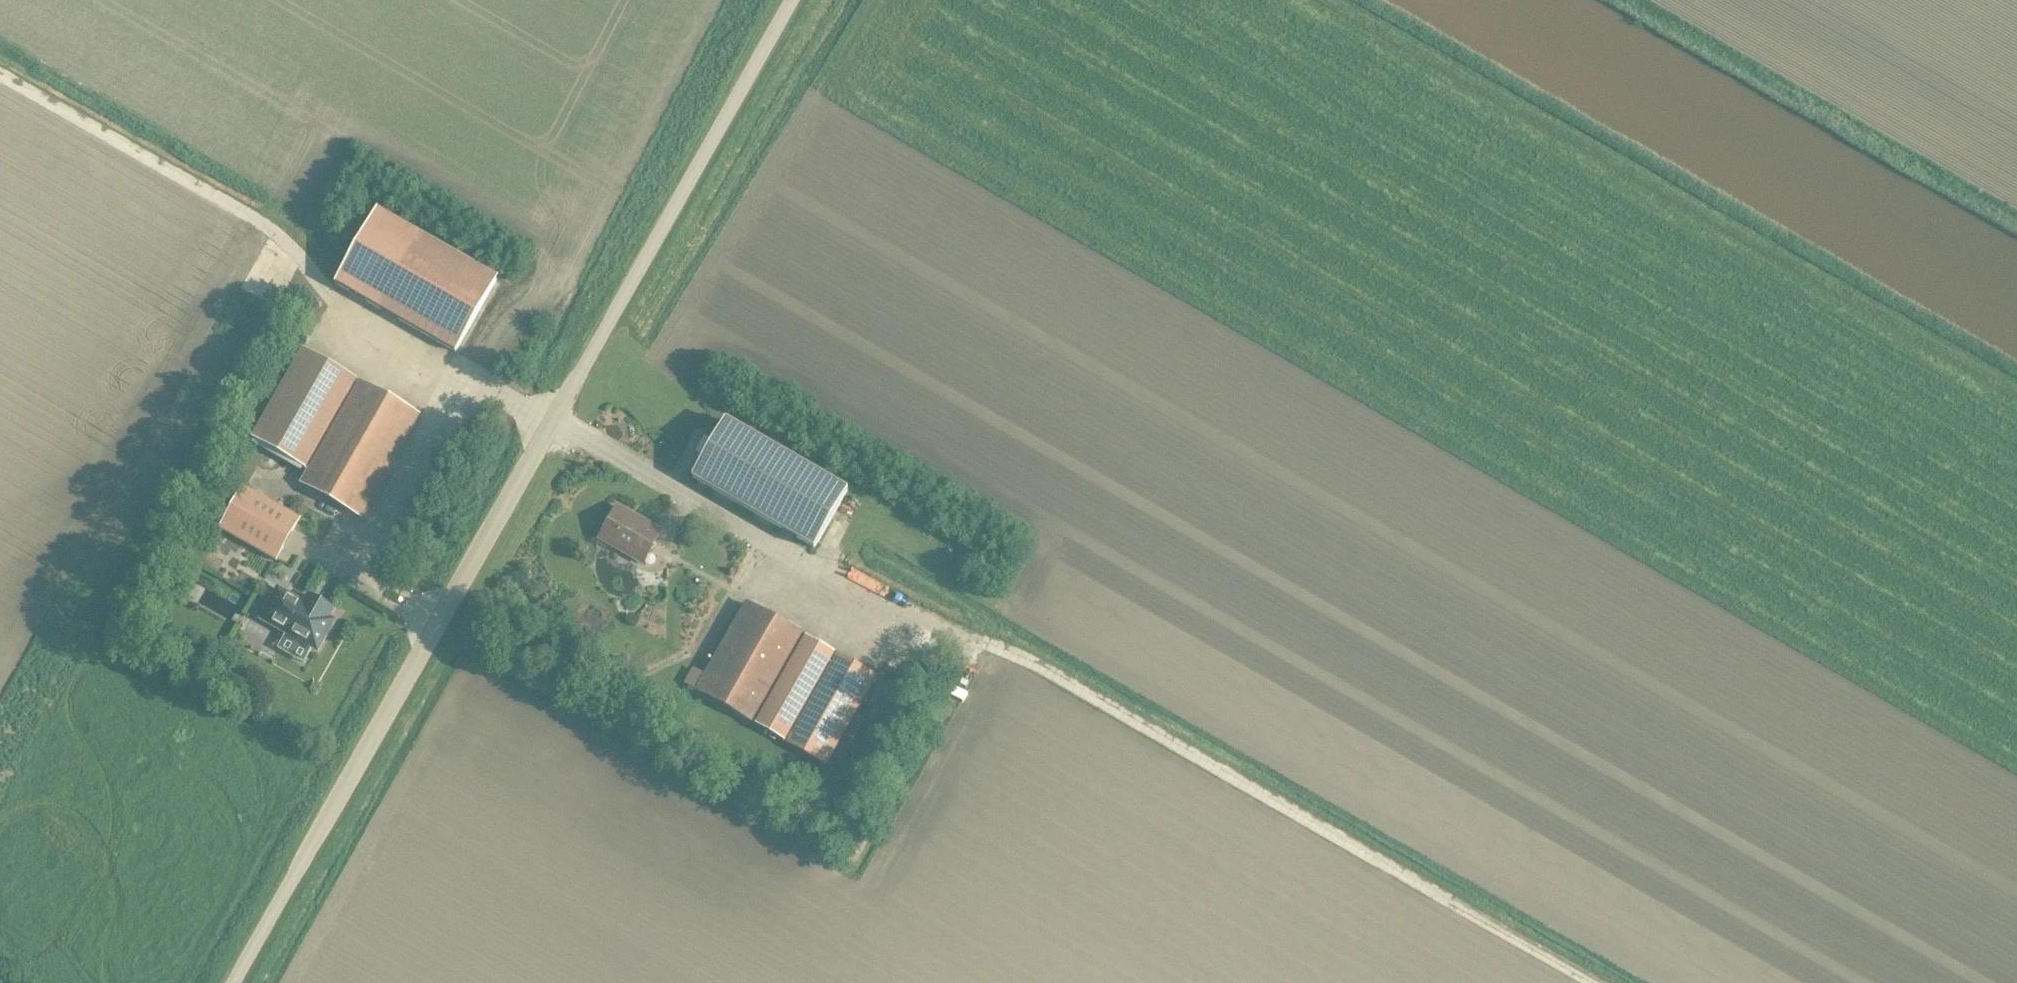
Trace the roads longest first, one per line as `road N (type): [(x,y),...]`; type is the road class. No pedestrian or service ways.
road 1 (unclassified): [(231,982),(788,0)]

